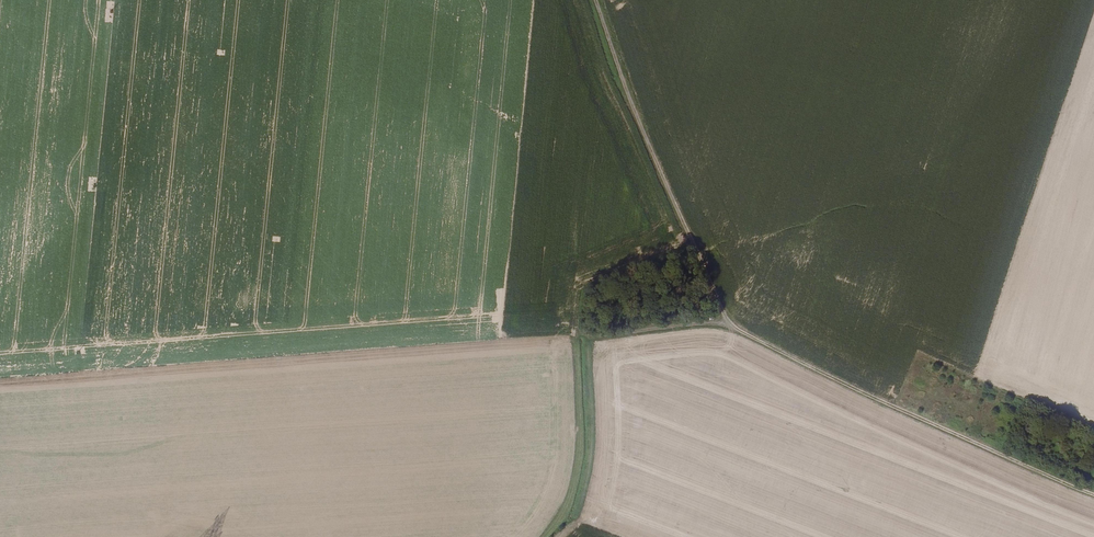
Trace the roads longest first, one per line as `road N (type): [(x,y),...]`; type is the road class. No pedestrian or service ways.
road 1 (track): [(1093,496),(732,326),(623,86),(595,0)]

